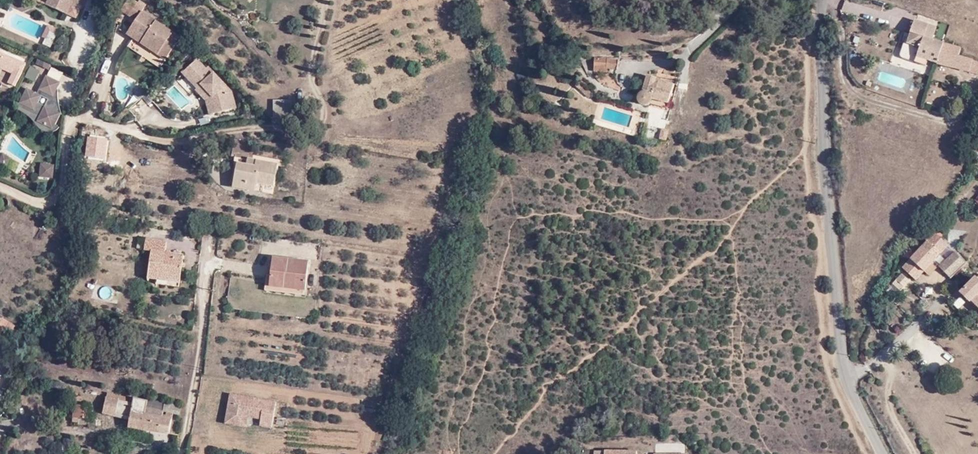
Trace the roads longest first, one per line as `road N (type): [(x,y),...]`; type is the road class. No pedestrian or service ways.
road 1 (unclassified): [(825,0),(842,367),(882,453)]
road 2 (track): [(319,93),(325,119),(307,128),(179,142),(91,119),(69,128)]
road 3 (residential): [(0,185),(36,201),(60,194),(69,128)]

